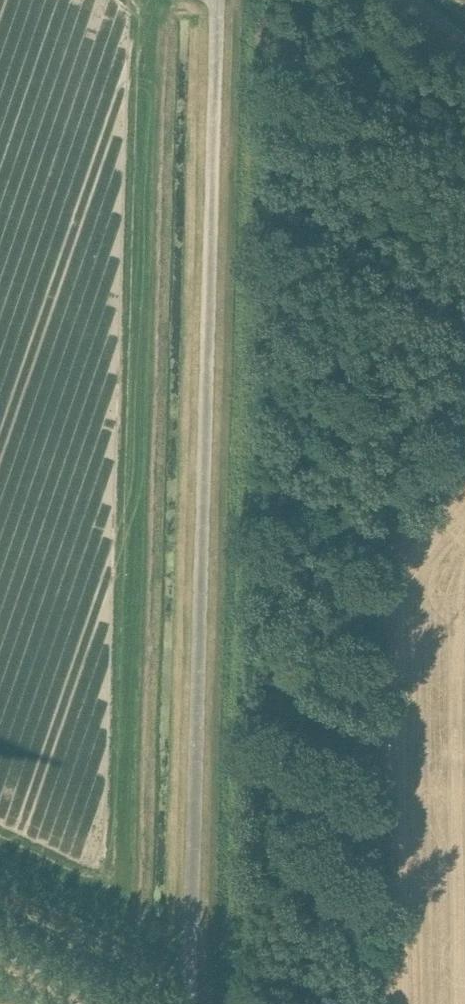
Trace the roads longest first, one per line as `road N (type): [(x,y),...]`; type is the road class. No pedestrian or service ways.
road 1 (unclassified): [(189,1003),(217,0)]
road 2 (track): [(0,889),(190,971)]
road 3 (unclassified): [(115,1003),(0,949)]

